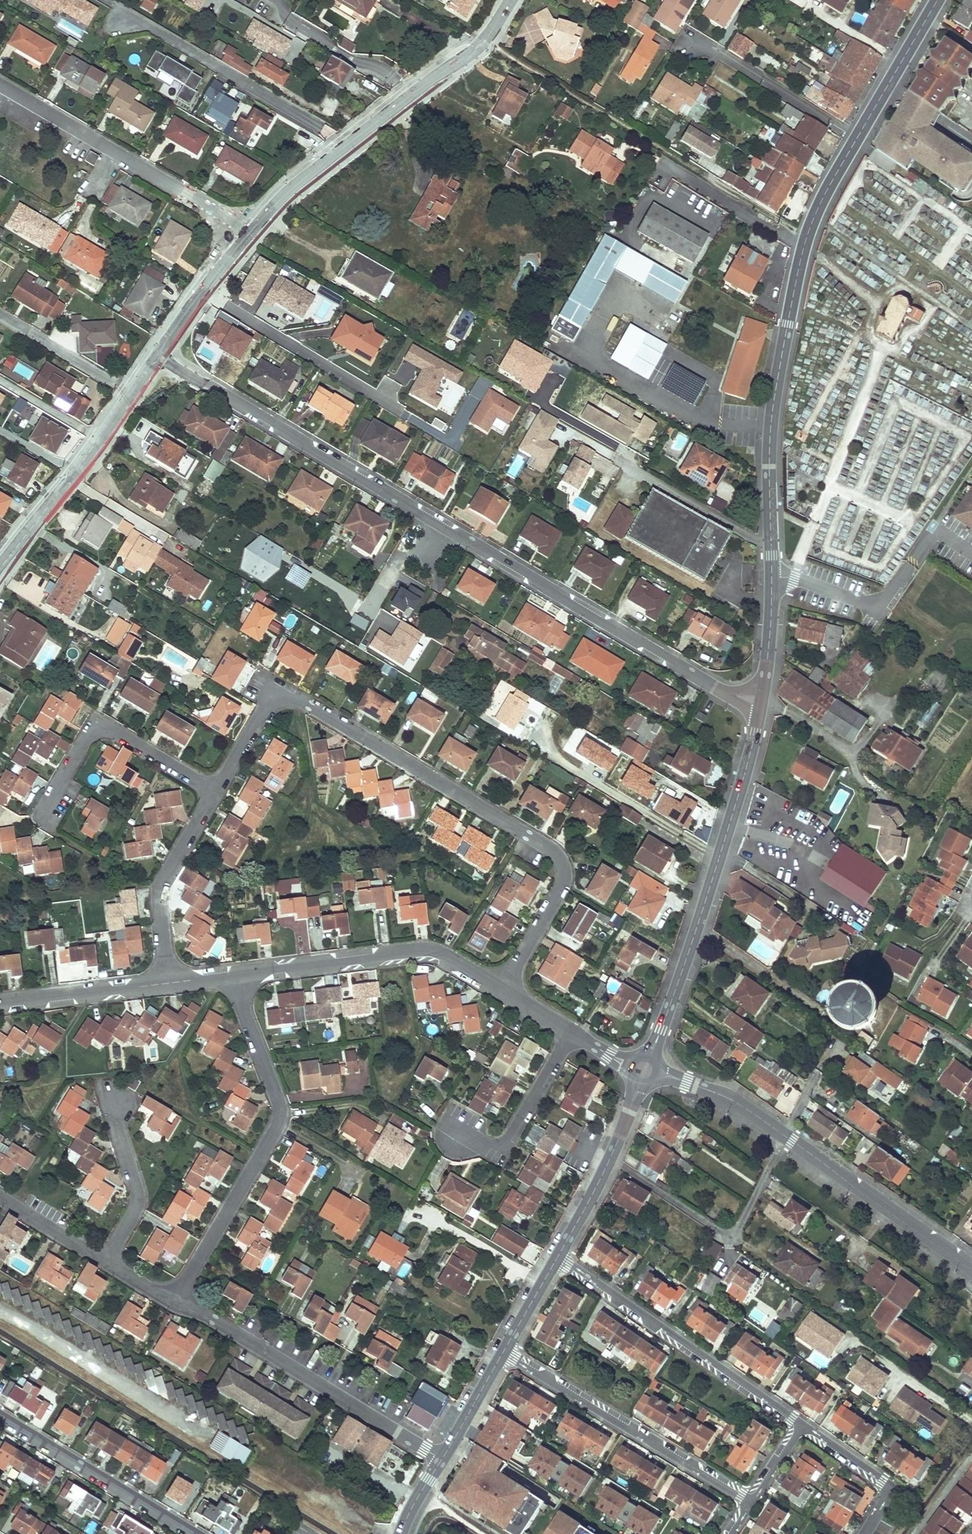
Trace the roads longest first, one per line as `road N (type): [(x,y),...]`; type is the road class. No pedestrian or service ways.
road 1 (residential): [(158,354),(715,687),(762,701)]
road 2 (residential): [(504,987),(563,879),(554,850),(298,695),(273,694),(218,792)]
road 3 (tertiary): [(762,701),(773,421),(787,325),(819,208),(857,138)]
road 4 (tertiary): [(645,1070),(698,925),(762,701)]
road 5 (residential): [(179,1300),(277,1128),(277,1104),(236,976)]
road 6 (residential): [(179,1300),(442,1458)]
road 7 (residential): [(804,1425),(558,1256)]
road 8 (residential): [(502,1354),(752,1504)]
road 9 (residential): [(0,82),(248,232)]
road 10 (residential): [(236,976),(426,953),(504,987)]
road 11 (residential): [(610,1160),(737,1237),(786,1137)]
road 12 (residential): [(45,818),(97,726),(218,792)]
road 13 (residential): [(0,1416),(200,1533)]
road 14 (residential): [(786,1137),(971,1271)]
road 15 (tertiary): [(0,567),(130,393)]
road 16 (tertiary): [(248,232),(324,157),(408,96)]
road 17 (residential): [(218,792),(161,886),(168,984)]
road 18 (residential): [(692,47),(857,138)]
road 19 (residential): [(459,1138),(500,1142),(509,1136),(570,1031)]
road 20 (residential): [(0,1003),(168,984)]
road 21 (residential): [(117,1103),(136,1207),(106,1262)]
road 22 (residential): [(645,1070),(727,1098),(786,1137)]
road 23 (residential): [(865,1533),(889,1487),(804,1425)]
road 24 (residential): [(130,393),(0,315)]
road 25 (tertiary): [(158,354),(248,232)]
road 26 (tertiary): [(408,96),(488,35),(507,0)]
road 27 (residential): [(0,1196),(106,1262)]

